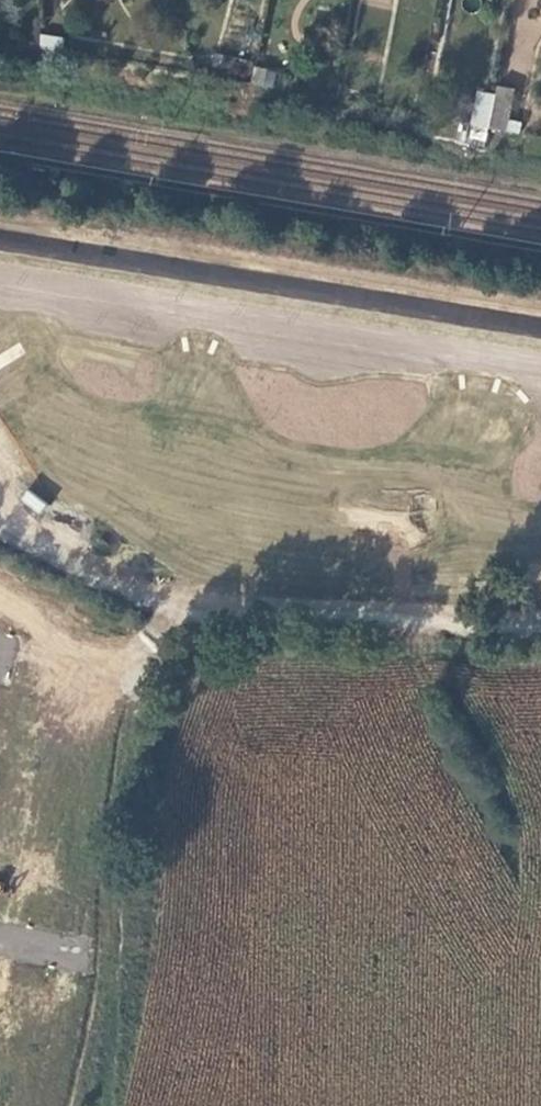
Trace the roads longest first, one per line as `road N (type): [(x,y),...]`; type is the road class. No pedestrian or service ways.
road 1 (track): [(0,526),(100,581),(181,610),(540,617)]

